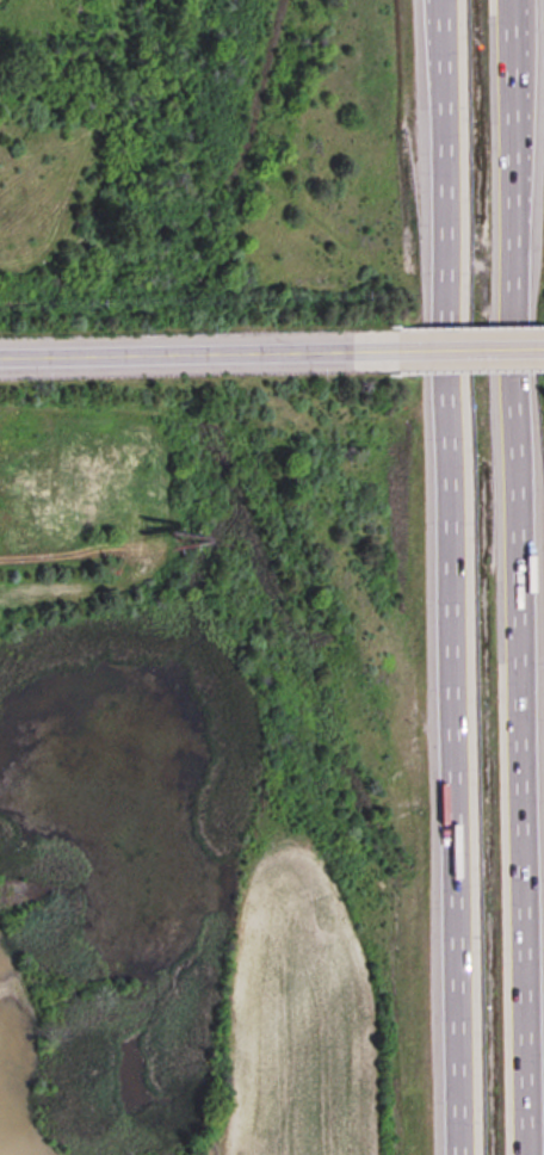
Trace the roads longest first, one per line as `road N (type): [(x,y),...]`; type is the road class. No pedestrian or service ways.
road 1 (motorway): [(527,1154),(510,0)]
road 2 (motorway): [(443,0),(460,1154)]
road 3 (tertiary): [(398,350),(0,356)]
road 4 (tertiary): [(543,348),(398,350)]
road 5 (motorway): [(435,0),(445,142)]

